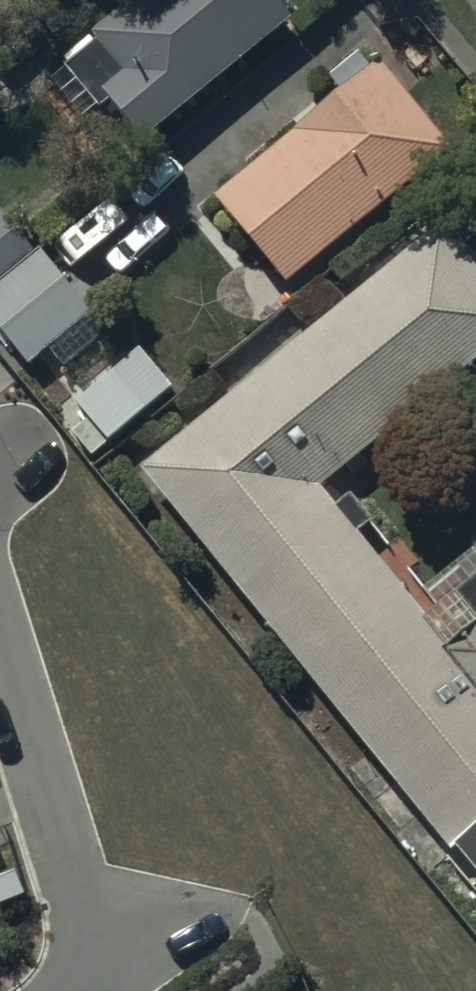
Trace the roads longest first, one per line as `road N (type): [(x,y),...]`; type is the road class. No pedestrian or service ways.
road 1 (residential): [(0,639),(83,938)]
road 2 (residential): [(83,938),(226,910)]

